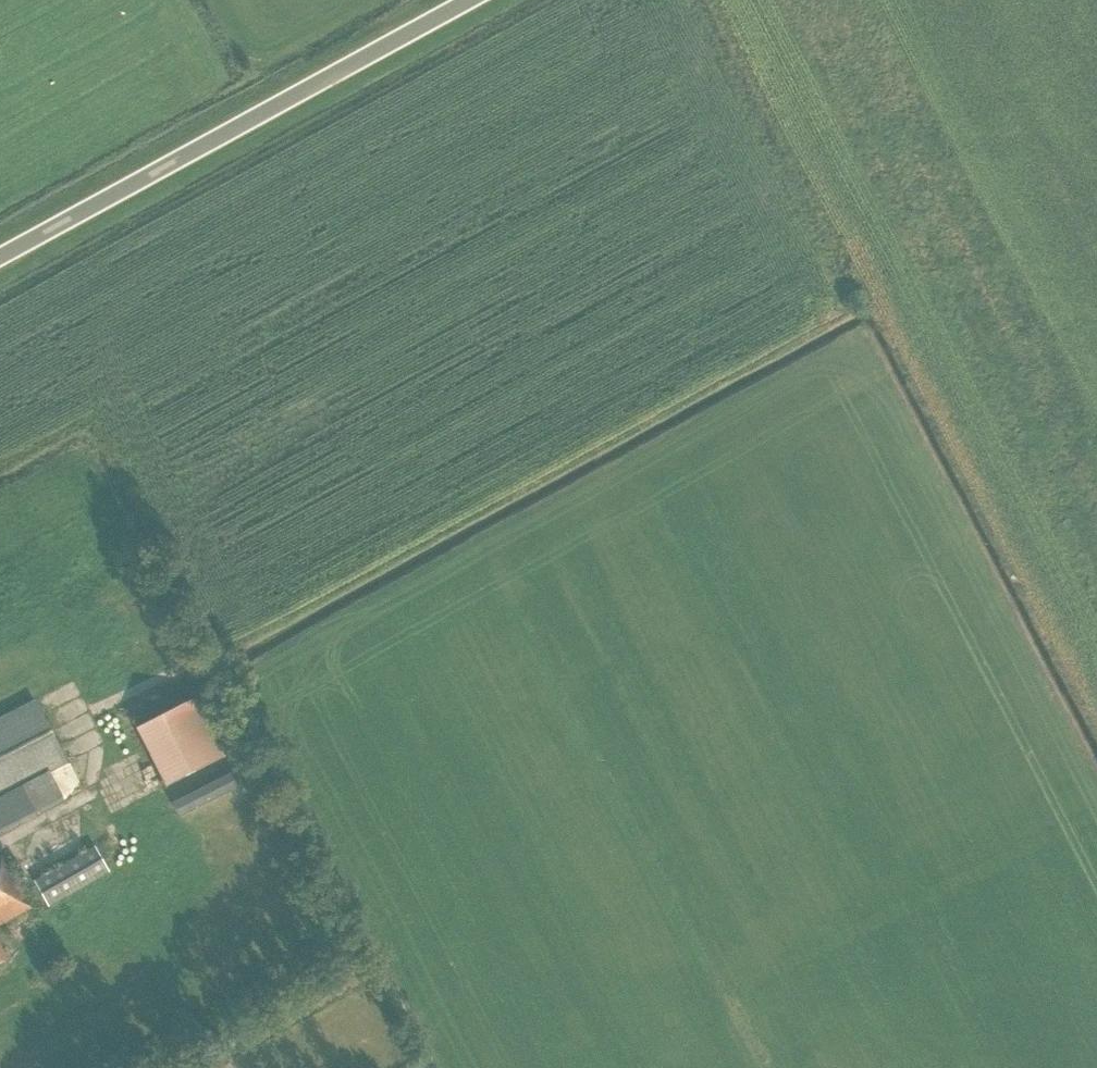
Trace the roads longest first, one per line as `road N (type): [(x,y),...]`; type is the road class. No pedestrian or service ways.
road 1 (tertiary): [(0,256),(475,0)]

